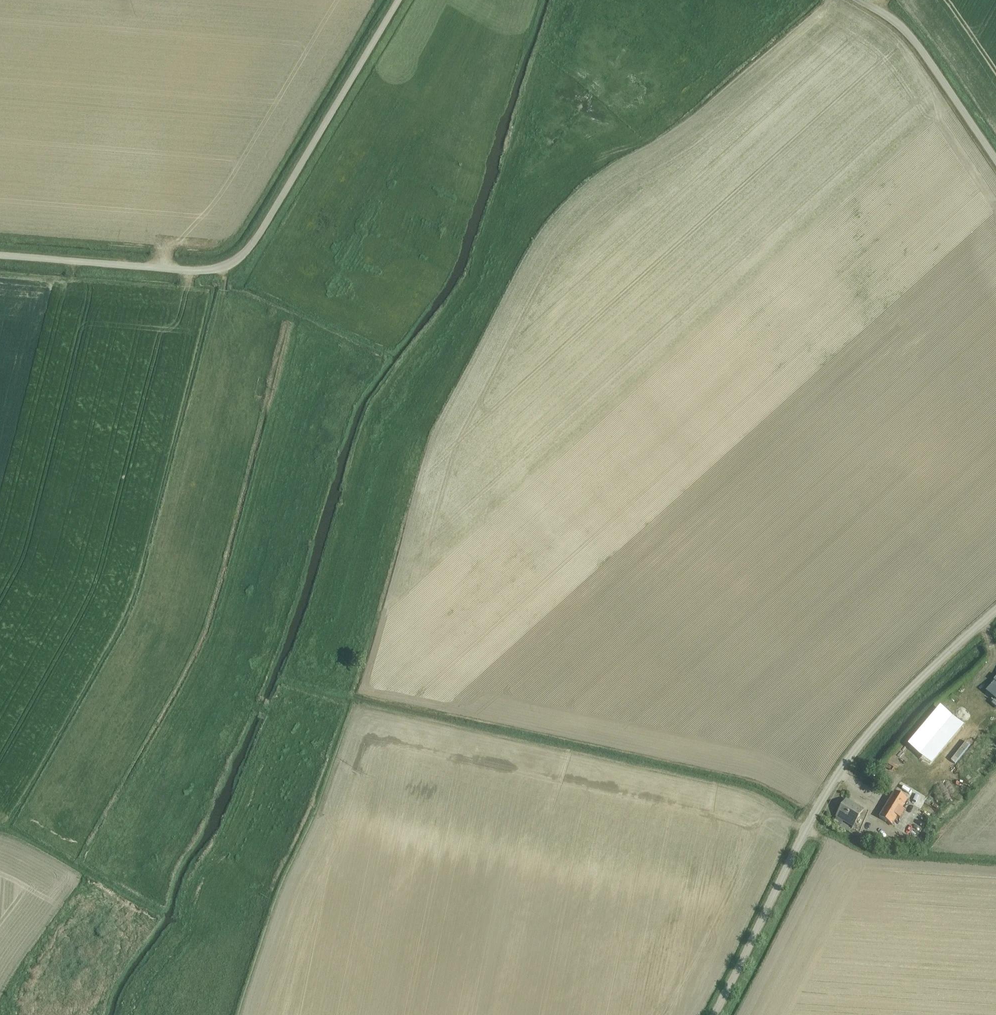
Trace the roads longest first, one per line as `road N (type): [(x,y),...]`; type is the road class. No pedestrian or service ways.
road 1 (unclassified): [(0,255),(197,271),(239,259),(398,0)]
road 2 (unclassified): [(714,1014),(849,758),(995,611)]
road 3 (unclassified): [(995,161),(911,39),(861,0)]

